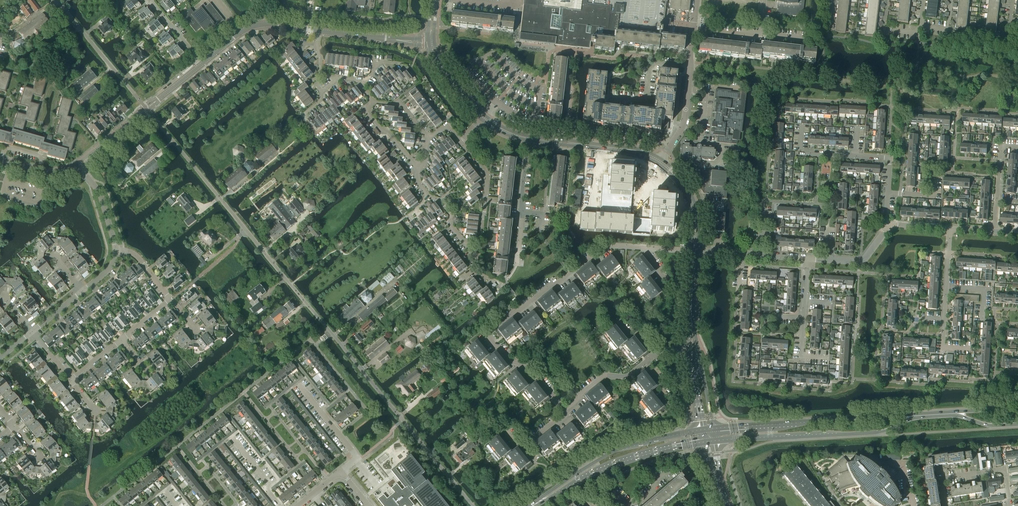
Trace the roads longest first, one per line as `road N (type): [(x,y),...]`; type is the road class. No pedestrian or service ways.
road 1 (residential): [(473,505),(146,109)]
road 2 (residential): [(565,410),(486,334),(601,249),(643,248)]
road 3 (secondary): [(714,439),(881,432),(914,416)]
road 4 (secondary): [(914,416),(713,428)]
road 5 (secondary): [(703,430),(614,451),(535,504)]
road 6 (secondary): [(535,504),(609,465),(705,441)]
road 7 (residential): [(662,159),(685,117),(696,0)]
road 8 (residential): [(565,410),(605,375),(627,376),(662,348),(690,348)]
road 9 (residential): [(146,109),(56,0)]
road 10 (tertiary): [(319,31),(255,26),(203,65)]
road 11 (residential): [(626,505),(654,491),(679,460),(702,481),(710,505)]
road 12 (residential): [(945,505),(946,478),(1004,469),(1007,505)]
road 13 (residential): [(517,265),(528,144)]
road 14 (residential): [(468,246),(480,238),(487,174),(460,143)]

